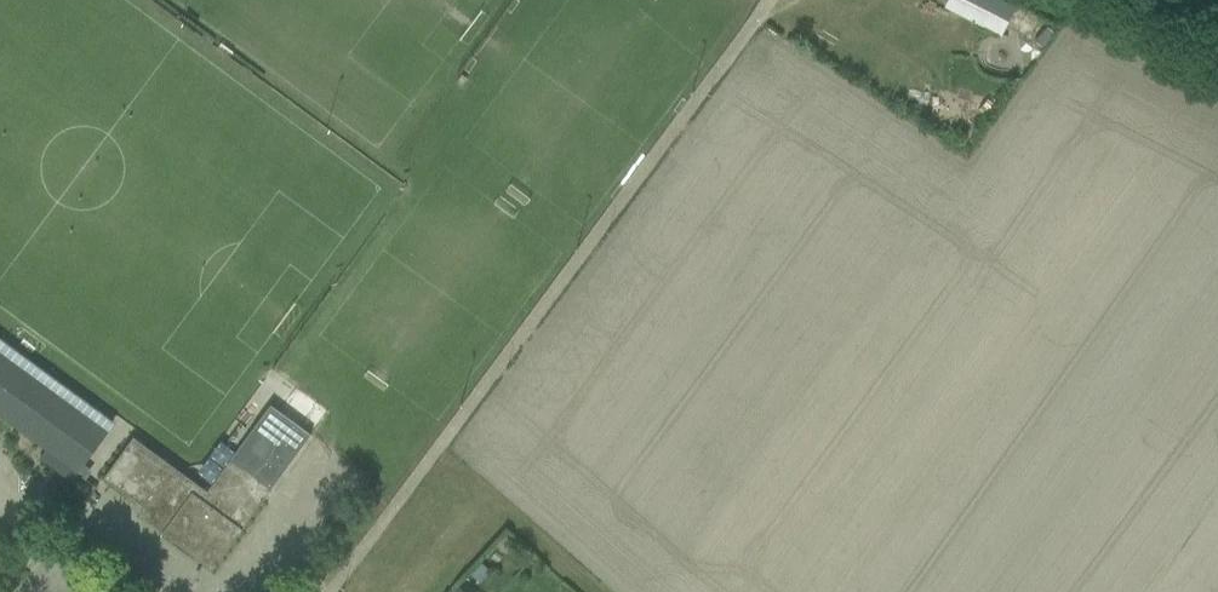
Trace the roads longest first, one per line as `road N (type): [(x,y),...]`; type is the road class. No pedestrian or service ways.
road 1 (track): [(1217,73),(1071,0)]

